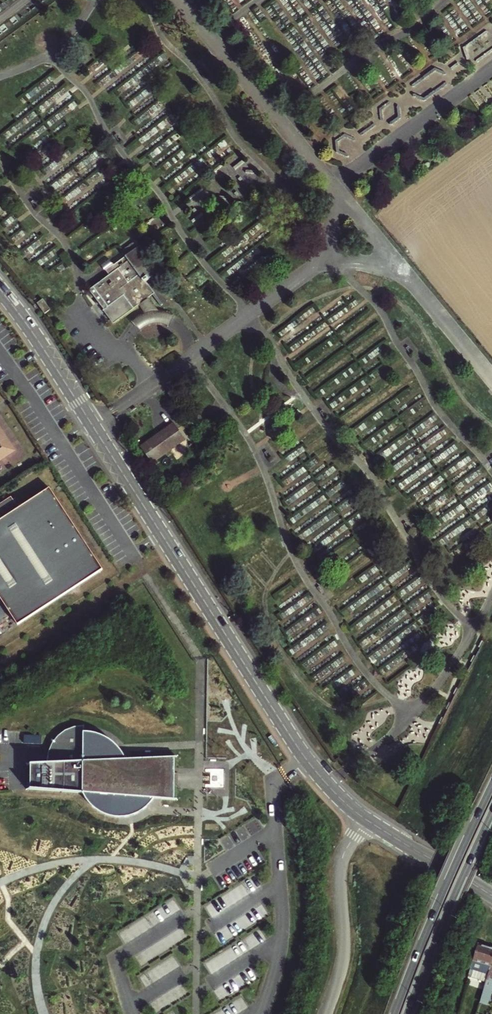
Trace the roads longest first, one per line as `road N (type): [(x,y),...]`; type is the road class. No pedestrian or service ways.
road 1 (tertiary): [(366,819),(307,759),(0,289)]
road 2 (trunk): [(491,801),(401,1013)]
road 3 (residential): [(327,1013),(344,960),(341,868),(366,819)]
road 4 (tertiary): [(491,896),(366,819)]

